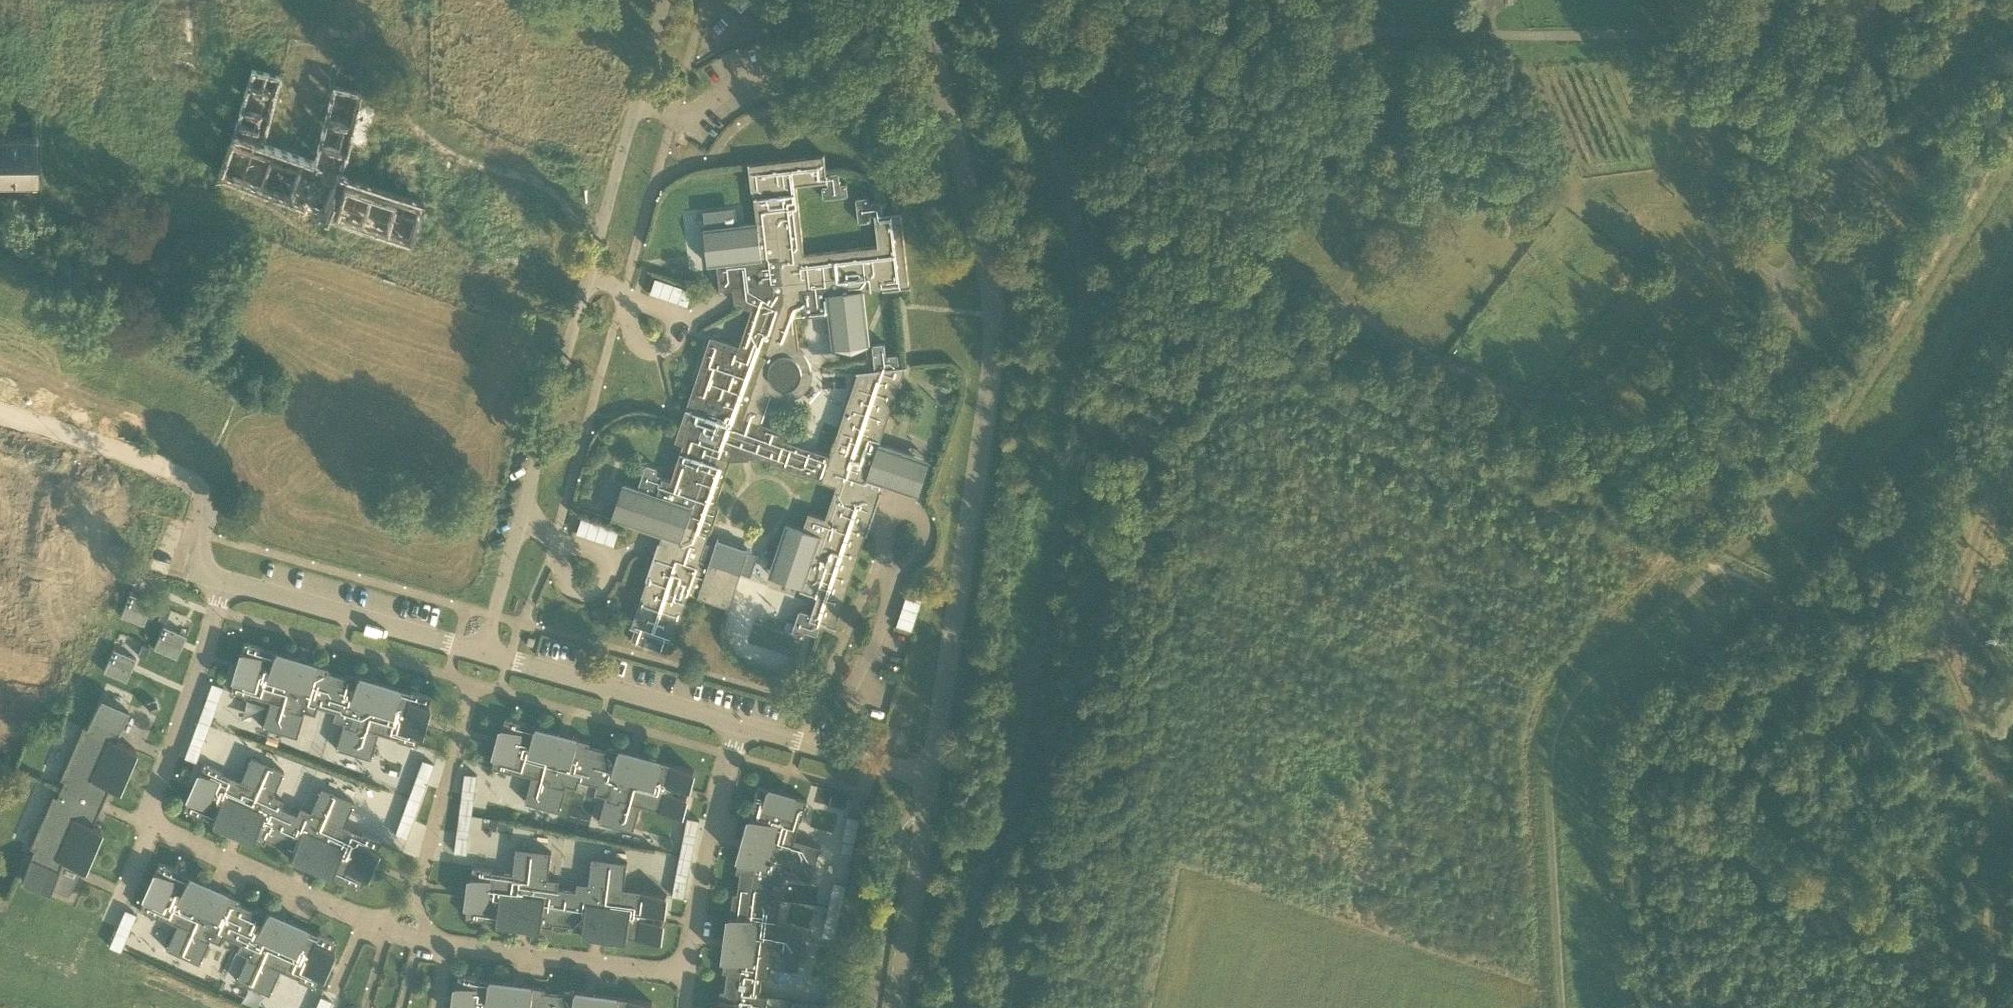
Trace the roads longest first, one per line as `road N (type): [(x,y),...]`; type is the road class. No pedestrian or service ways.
road 1 (residential): [(932,777),(986,414),(990,290),(922,0)]
road 2 (residential): [(484,653),(665,0)]
road 3 (track): [(2012,268),(1890,454),(1817,513),(1793,518),(1763,500),(1758,476),(1773,286)]
road 4 (residential): [(225,583),(204,554),(210,524),(192,482),(0,414)]
road 5 (residential): [(687,973),(406,938)]
road 6 (residential): [(406,938),(154,827)]
road 7 (residential): [(484,653),(225,583)]
road 8 (residential): [(740,724),(484,653)]
road 9 (residential): [(406,938),(474,685)]
road 10 (residential): [(687,973),(740,724)]
road 11 (residential): [(154,827),(225,583)]
road 12 (residential): [(897,1007),(932,777)]
road 13 (residential): [(932,777),(740,724)]
road 14 (residential): [(290,139),(324,0)]

